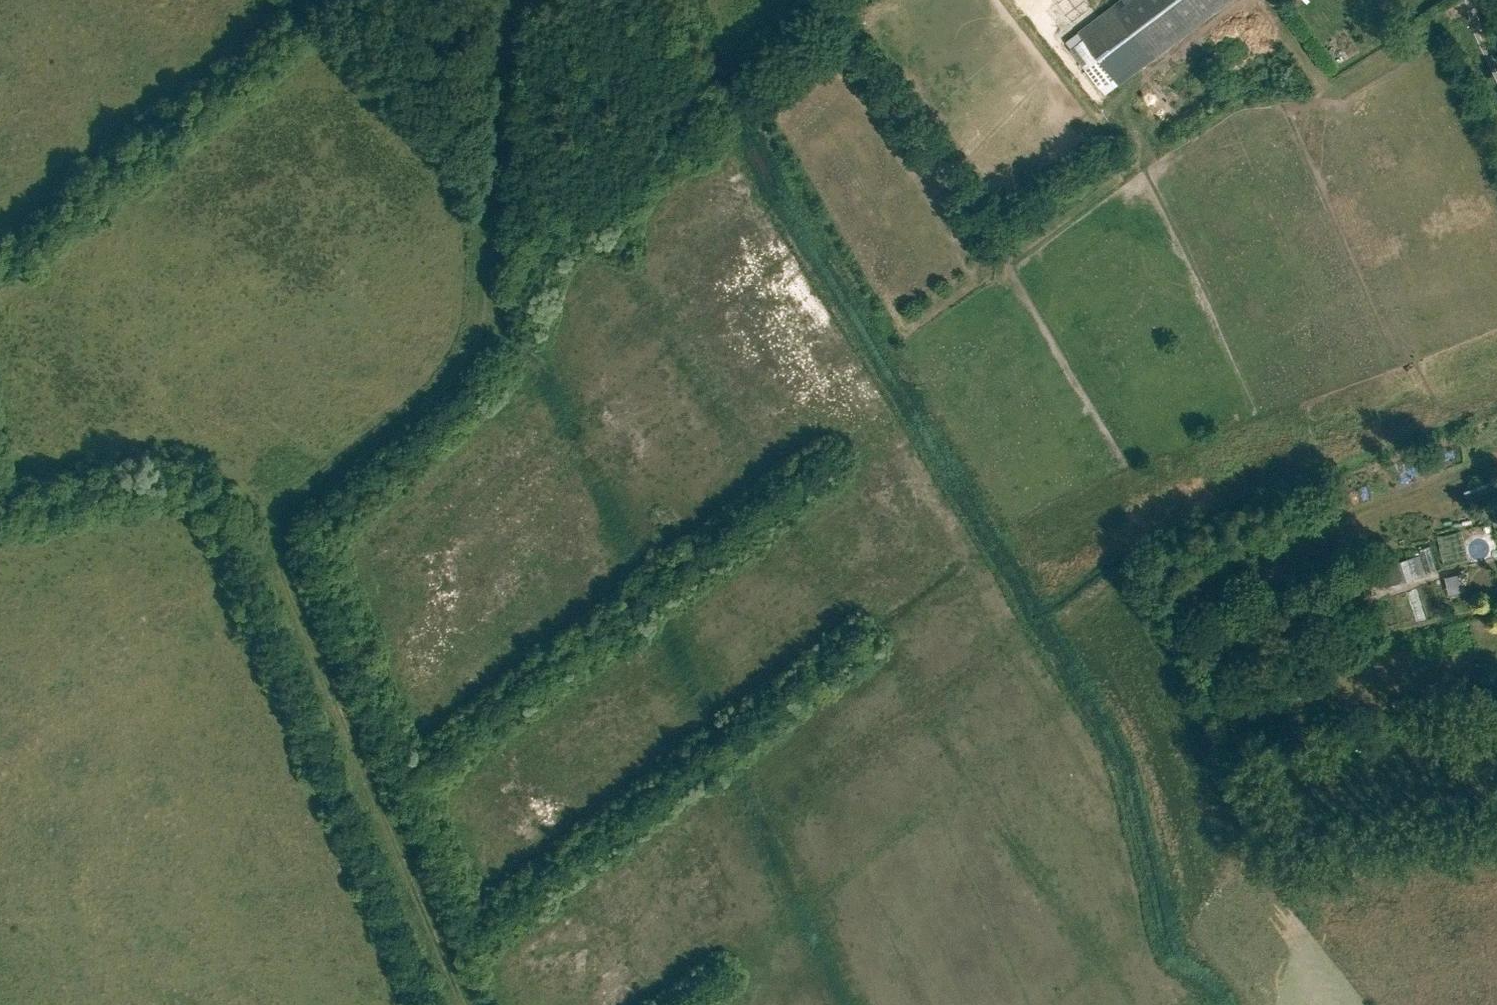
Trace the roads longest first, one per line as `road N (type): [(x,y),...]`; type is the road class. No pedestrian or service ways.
road 1 (track): [(461,1004),(272,553),(280,522),(433,401),(471,355),(488,295),(506,24),(518,0)]

